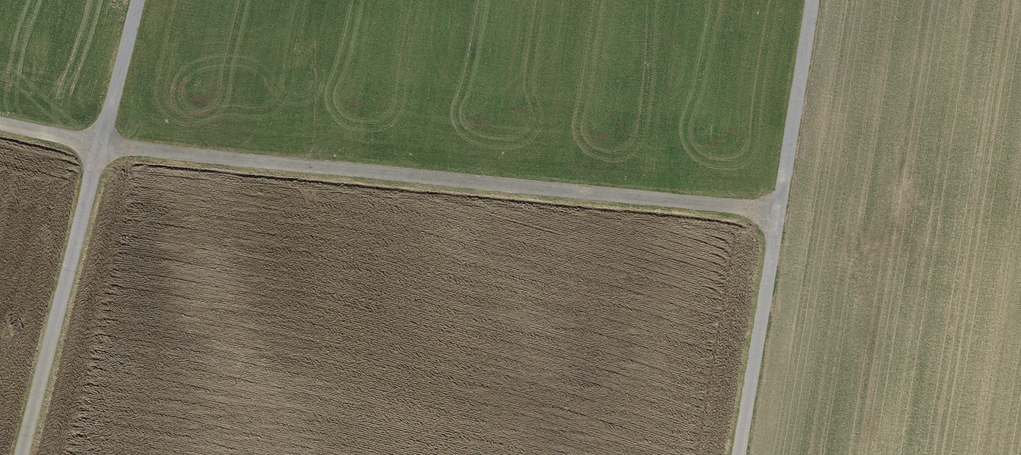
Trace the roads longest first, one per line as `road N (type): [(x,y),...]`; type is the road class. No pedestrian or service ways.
road 1 (track): [(779,213),(101,148),(0,124)]
road 2 (track): [(23,454),(137,0)]
road 3 (track): [(814,0),(739,454)]

